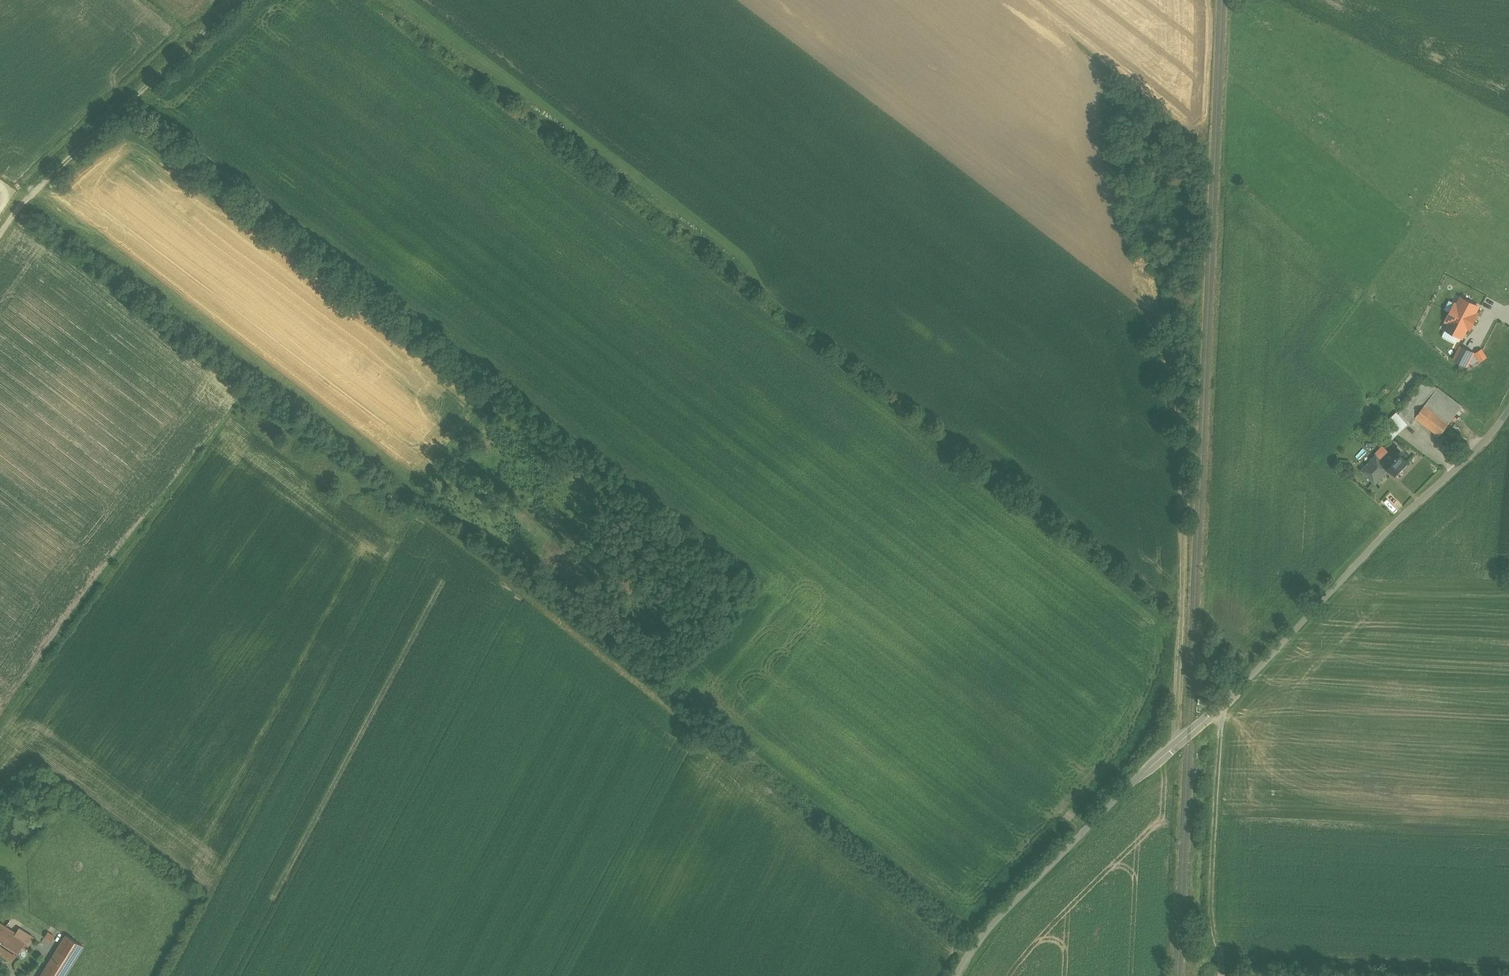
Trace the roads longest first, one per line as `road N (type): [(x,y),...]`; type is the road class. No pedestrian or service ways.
road 1 (unclassified): [(1508,400),(1189,733),(1001,909),(959,975)]
road 2 (track): [(0,230),(33,189),(231,0)]

